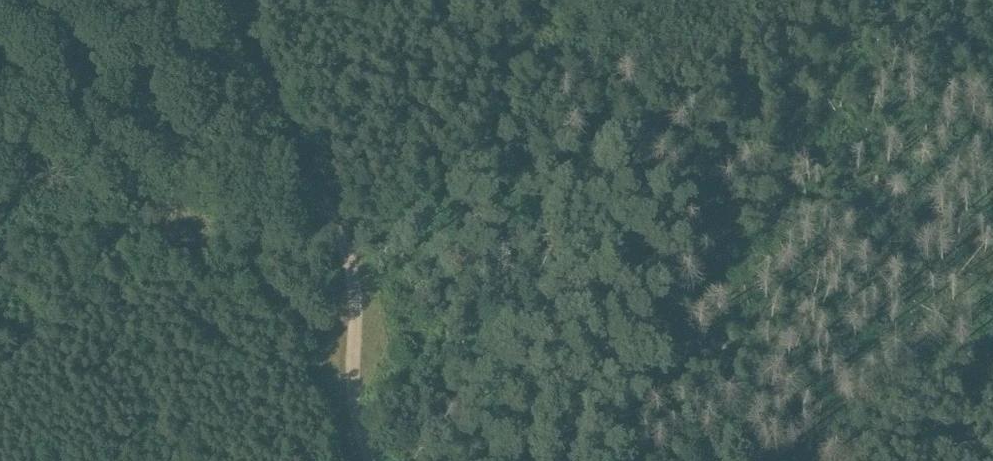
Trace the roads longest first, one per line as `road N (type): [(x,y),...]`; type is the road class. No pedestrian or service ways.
road 1 (track): [(219,0),(352,259)]
road 2 (track): [(352,259),(354,416),(371,460)]

